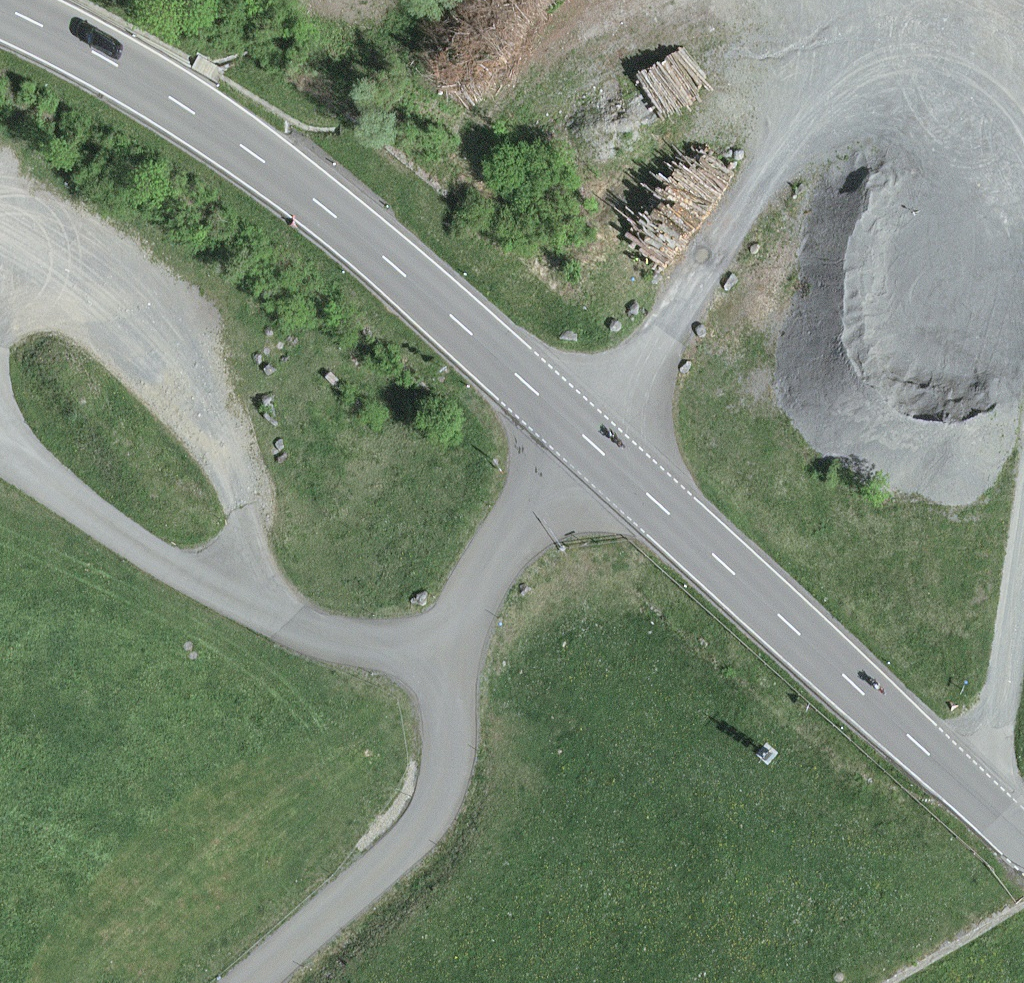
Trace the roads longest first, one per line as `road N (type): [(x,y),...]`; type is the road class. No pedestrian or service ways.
road 1 (track): [(904,0),(838,106),(581,431),(445,637),(355,643),(263,606),(246,468),(211,396),(138,312),(0,224)]
road 2 (secondary): [(1023,836),(335,215),(201,115),(0,5)]
road 3 (track): [(445,637),(461,689),(458,758),(432,814),(403,850),(250,982)]
road 4 (track): [(263,606),(0,450)]
road 5 (track): [(1023,539),(983,801)]
road 6 (track): [(928,0),(1003,98),(1023,170)]

